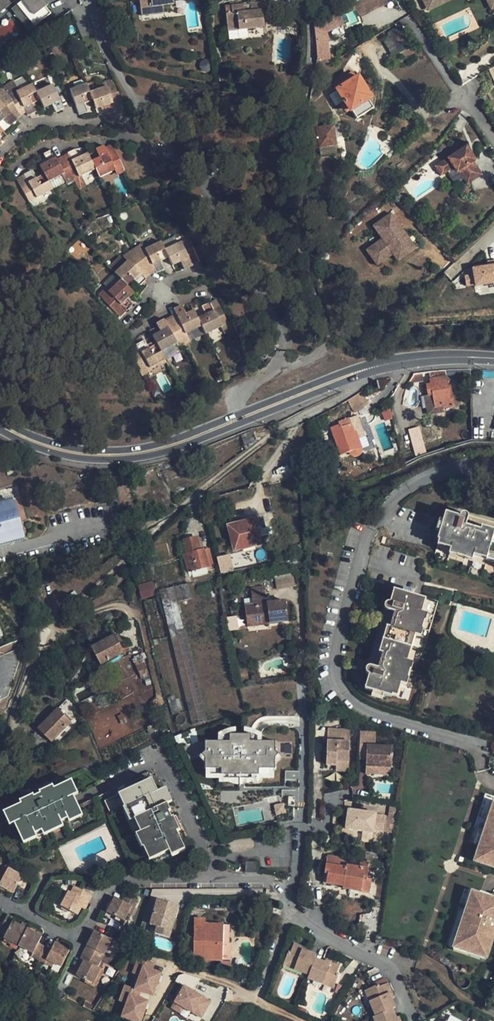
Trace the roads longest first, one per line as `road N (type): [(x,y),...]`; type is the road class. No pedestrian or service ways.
road 1 (track): [(359,371),(355,388),(275,432),(54,621),(64,632),(103,609),(138,615),(170,724),(206,786)]
road 2 (tertiary): [(493,358),(420,359),(359,371),(143,452),(61,450),(0,424)]
road 3 (residential): [(217,879),(133,880),(100,900),(85,929),(69,934),(29,914)]
road 4 (residential): [(217,879),(160,765),(83,797)]
road 5 (residential): [(286,891),(299,849),(303,743),(298,727),(281,722),(257,729)]
road 6 (residential): [(414,1020),(391,967),(325,934),(294,911),(286,891)]

